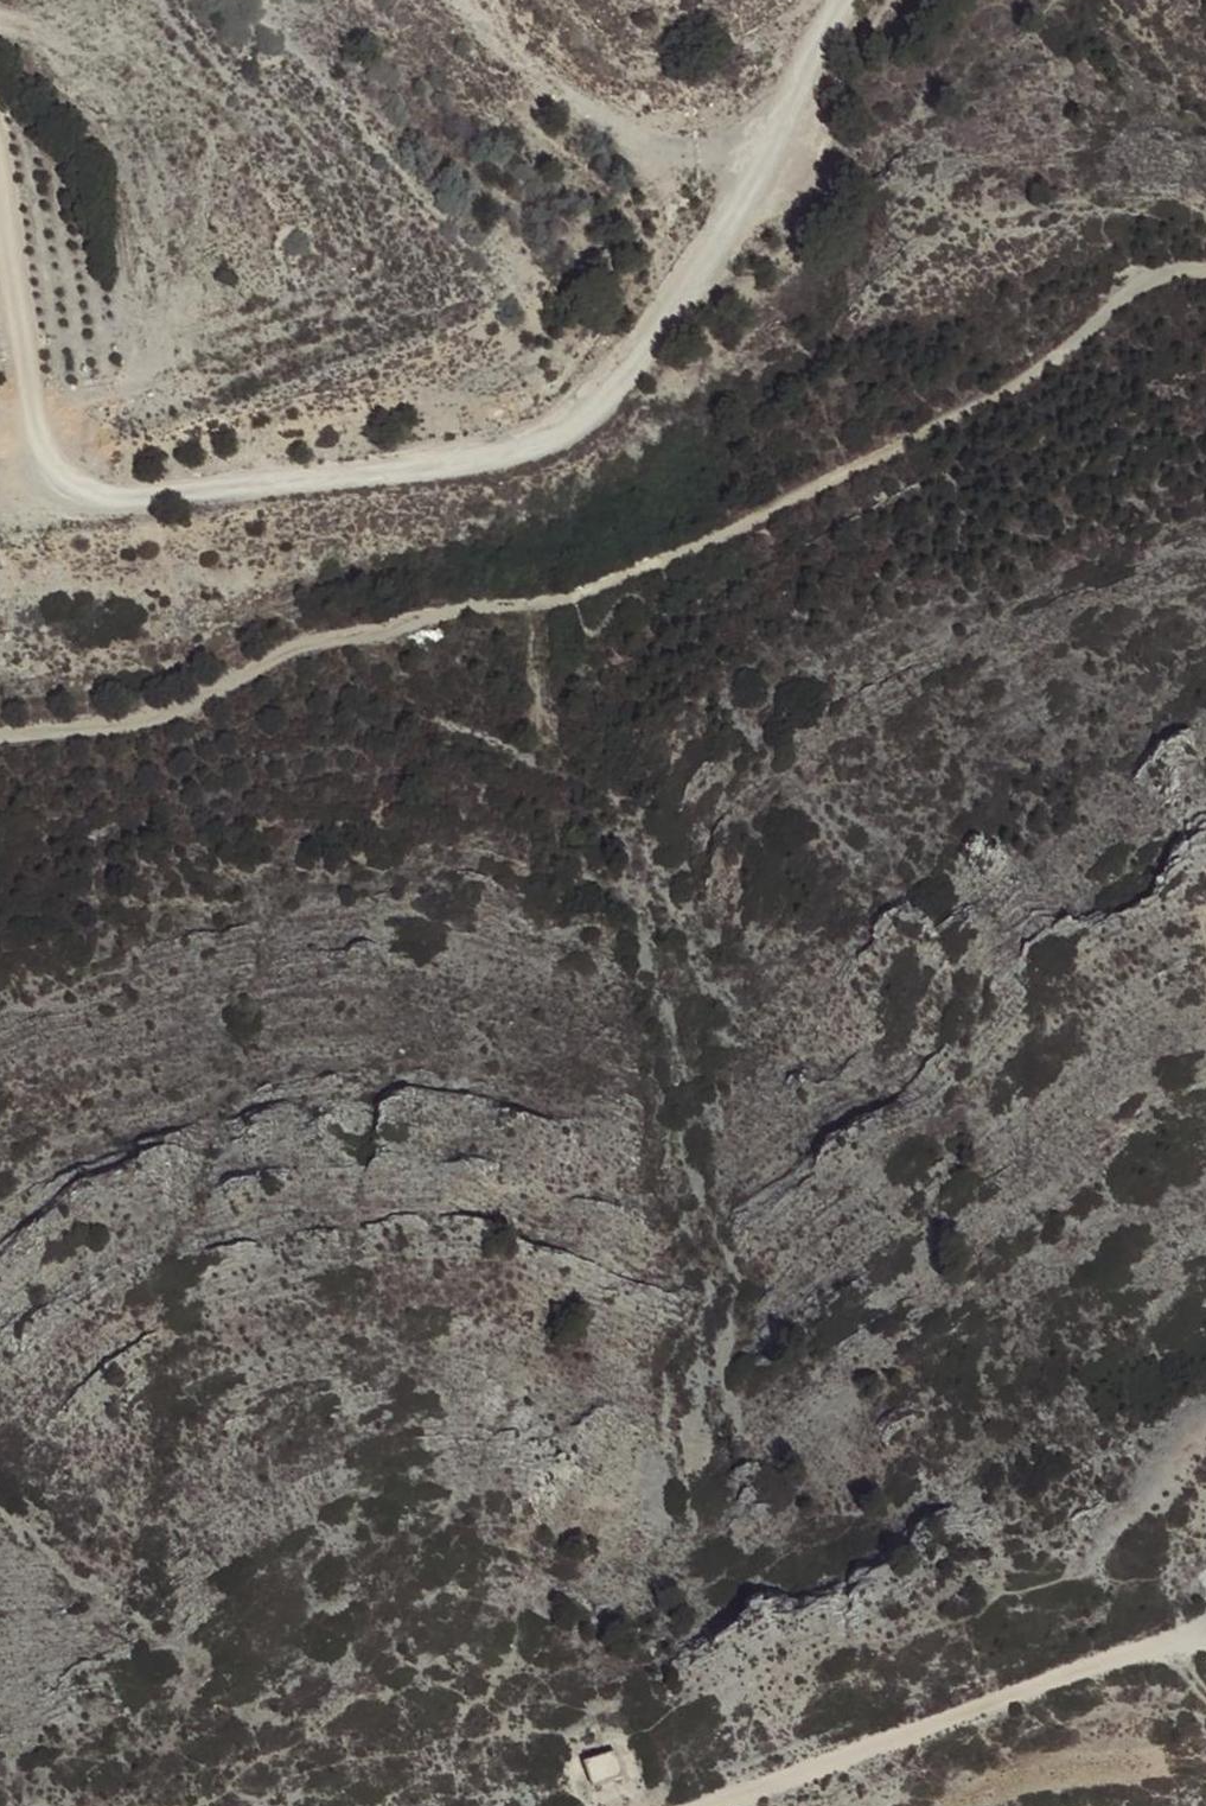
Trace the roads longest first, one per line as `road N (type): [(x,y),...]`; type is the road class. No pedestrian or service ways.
road 1 (track): [(1205,264),(1165,268),(1051,361),(491,614),(117,738),(0,744)]
road 2 (track): [(727,1805),(1160,1647)]

